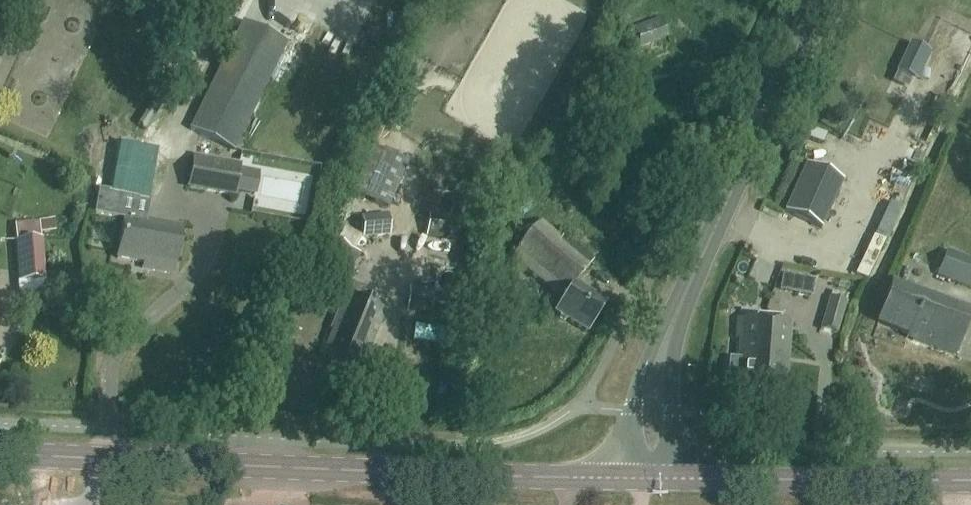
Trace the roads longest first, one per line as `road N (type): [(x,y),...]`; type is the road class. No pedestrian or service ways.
road 1 (secondary): [(653,479),(0,452)]
road 2 (secondary): [(653,479),(655,388),(676,311),(817,0)]
road 3 (secondary): [(970,480),(653,479)]

